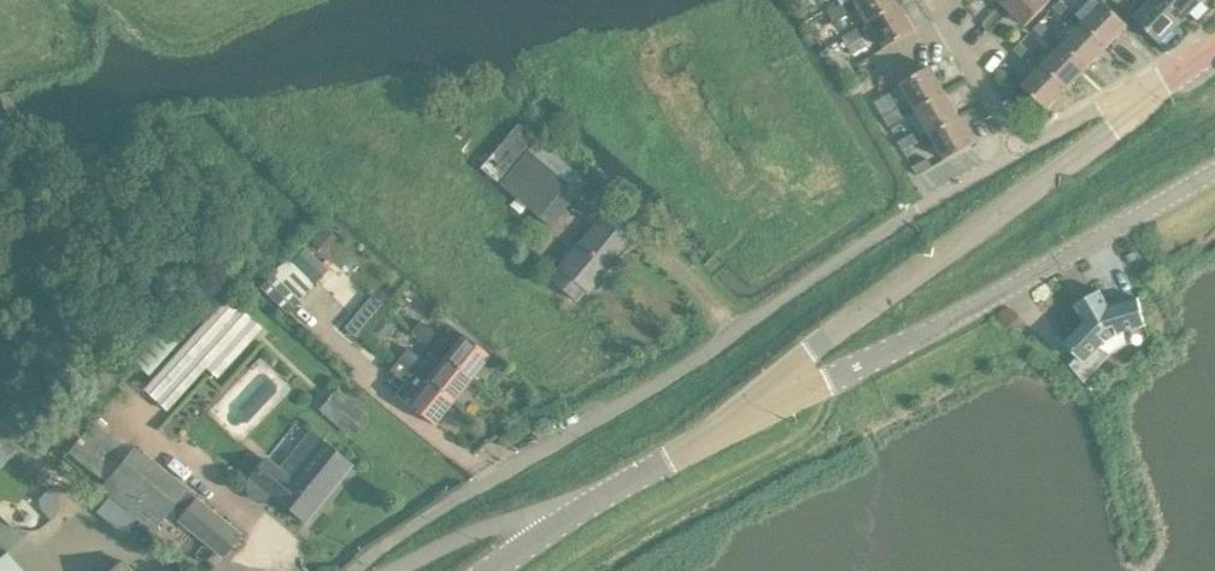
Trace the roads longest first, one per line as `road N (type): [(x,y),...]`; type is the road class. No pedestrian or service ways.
road 1 (unclassified): [(354,570),(452,499),(672,373),(918,208)]
road 2 (unclassified): [(782,399),(780,376),(791,364),(1141,112),(1171,82),(1172,64)]
road 3 (tertiary): [(782,399),(916,337),(1214,169)]
road 4 (track): [(547,570),(676,492),(821,419),(833,378)]
road 5 (tertiary): [(537,535),(782,399)]
road 6 (residential): [(1018,147),(1172,64)]
road 7 (residential): [(1018,147),(937,0)]
road 8 (unclassified): [(390,570),(502,521),(518,519),(537,535)]

